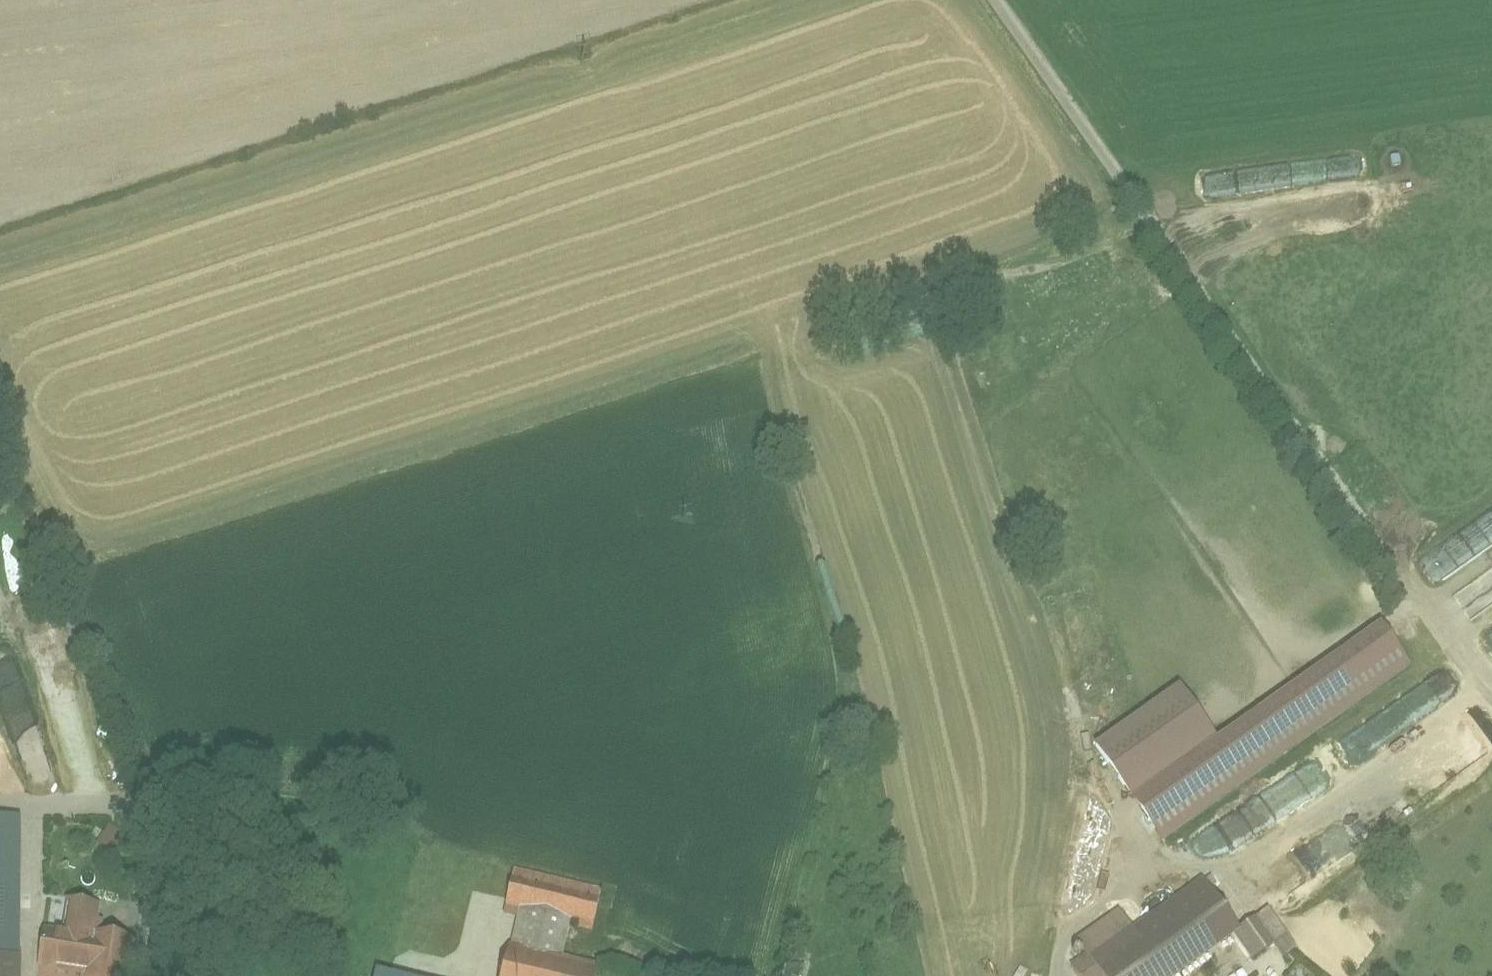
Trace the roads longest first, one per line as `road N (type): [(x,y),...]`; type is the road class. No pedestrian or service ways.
road 1 (residential): [(1491,703),(992,0)]

